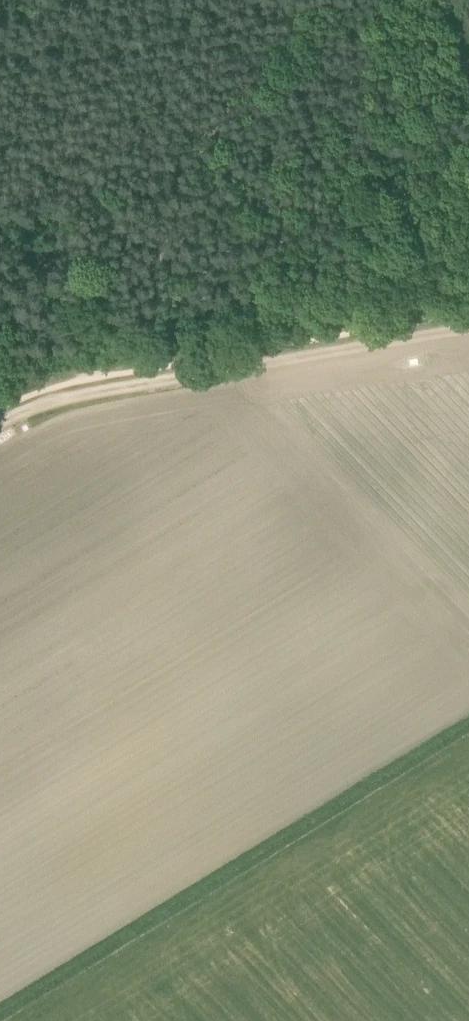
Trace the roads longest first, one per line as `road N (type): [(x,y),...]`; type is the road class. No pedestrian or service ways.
road 1 (track): [(468,321),(31,410),(0,426)]

